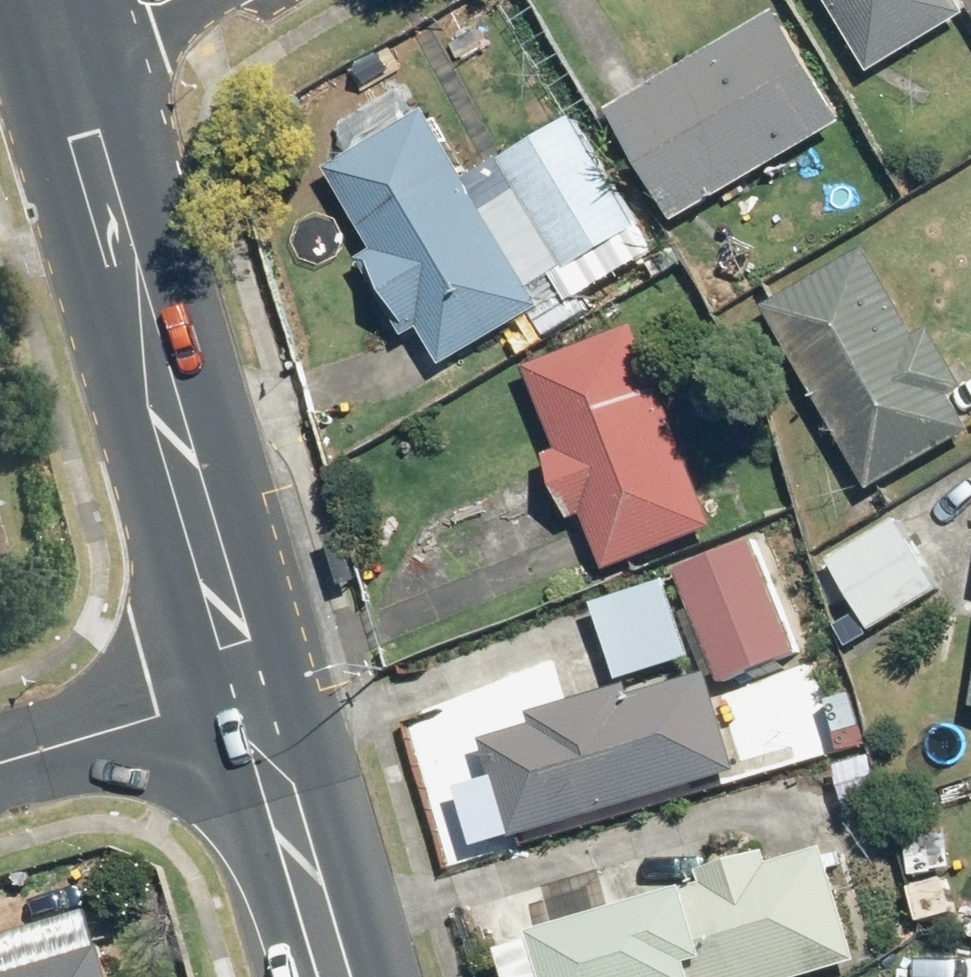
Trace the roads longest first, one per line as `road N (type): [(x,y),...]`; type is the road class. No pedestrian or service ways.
road 1 (secondary): [(244,691),(159,339),(69,38)]
road 2 (secondary): [(332,976),(244,691)]
road 3 (residential): [(0,765),(244,691)]

